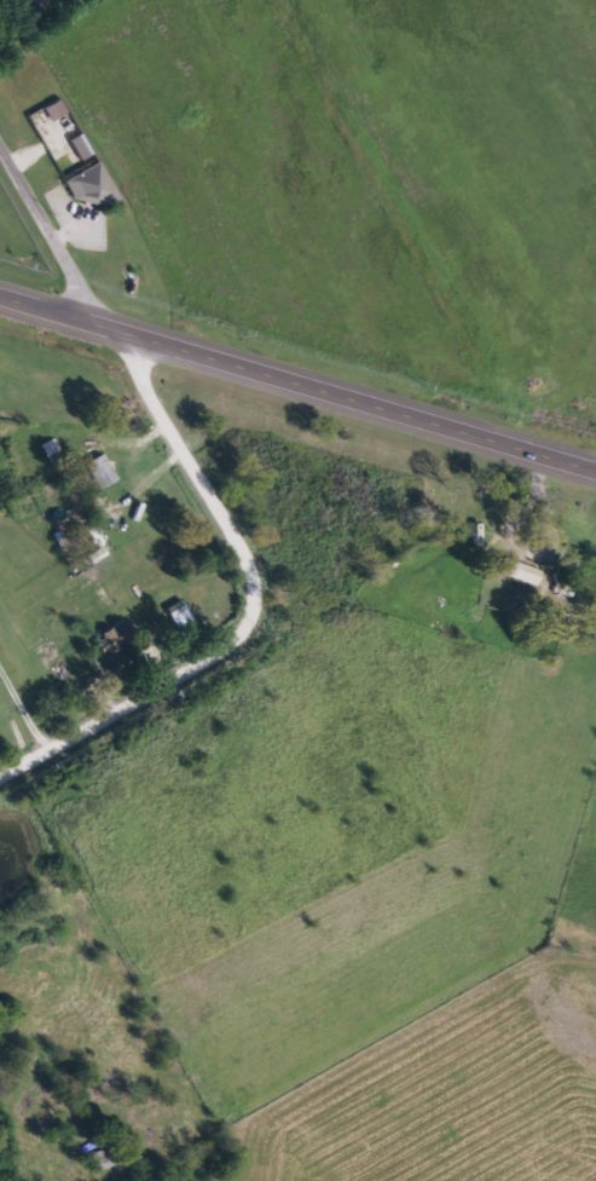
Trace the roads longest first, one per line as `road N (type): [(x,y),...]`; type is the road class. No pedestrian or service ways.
road 1 (residential): [(0,769),(191,658),(235,629),(251,604),(250,565),(134,352),(106,317)]
road 2 (primary): [(0,286),(595,459)]
road 3 (residential): [(106,317),(0,143)]

